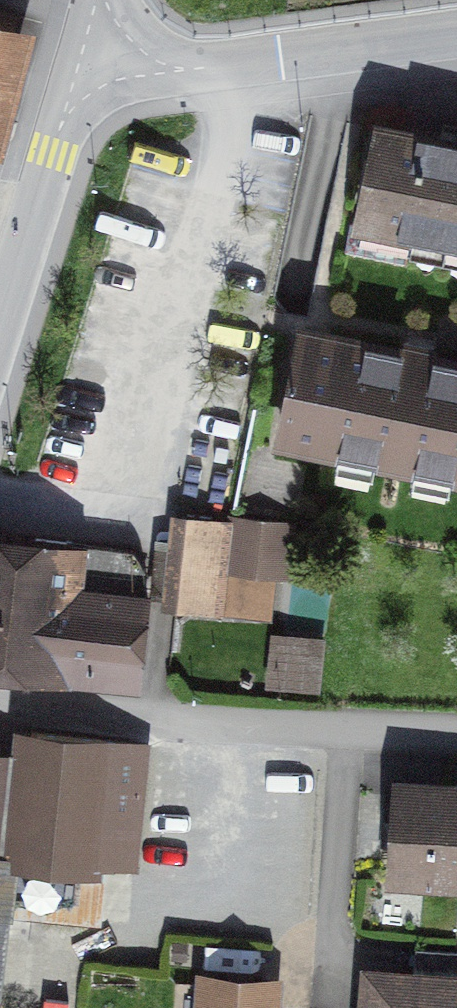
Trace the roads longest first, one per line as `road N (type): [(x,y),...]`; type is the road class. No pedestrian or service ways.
road 1 (residential): [(456,734),(189,724),(0,707)]
road 2 (residential): [(456,35),(236,66),(80,59)]
road 3 (residential): [(0,329),(80,59)]

